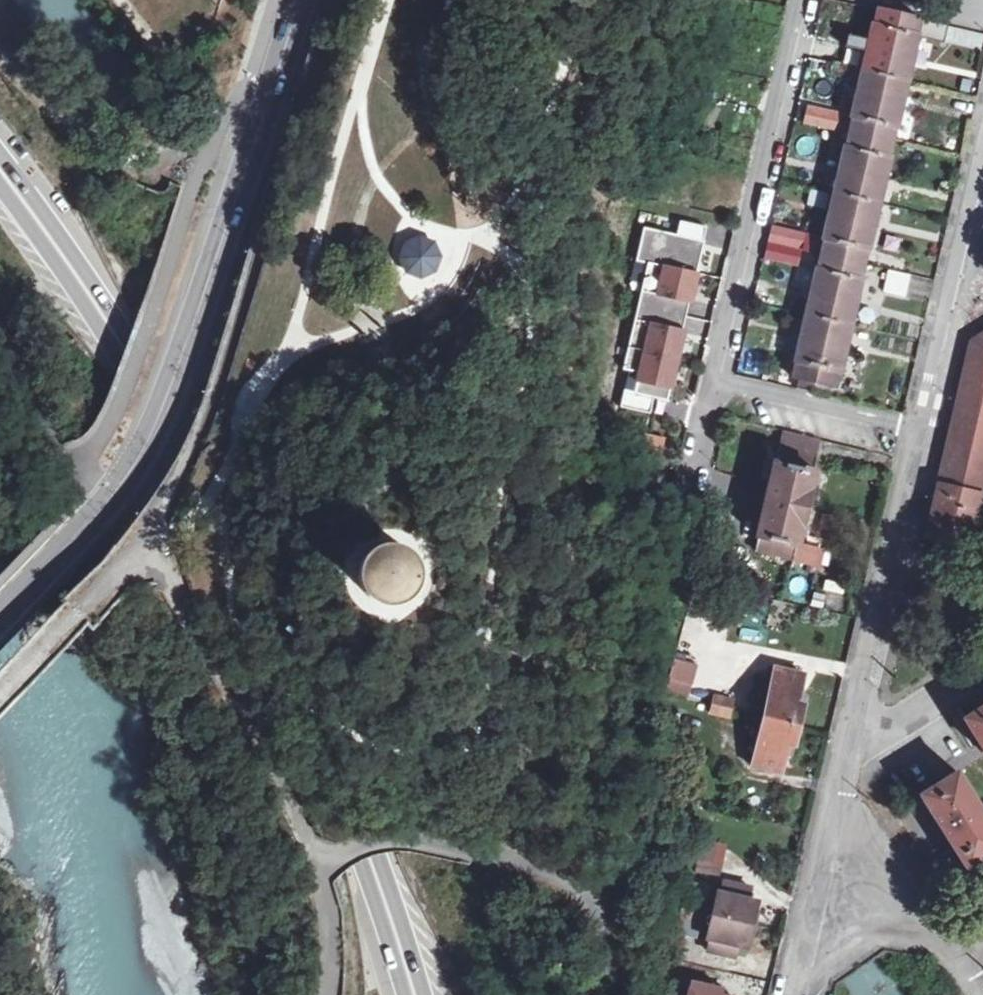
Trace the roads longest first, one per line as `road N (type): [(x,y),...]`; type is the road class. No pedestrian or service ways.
road 1 (trunk): [(0,169),(125,354),(257,593),(317,724),(414,994)]
road 2 (unclassified): [(336,0),(216,378),(146,542),(283,777),(311,850)]
road 3 (primary): [(0,625),(118,503),(144,461),(190,355),(297,0)]
road 4 (residential): [(843,836),(921,432)]
road 5 (unclassified): [(311,850),(401,842),(575,874),(605,902),(605,994)]
road 6 (residential): [(805,0),(720,383)]
road 7 (track): [(0,42),(86,133),(159,168),(211,149),(252,146)]
road 8 (residential): [(921,432),(982,165)]
road 9 (residential): [(720,383),(921,432)]
road 10 (residential): [(957,960),(843,836)]
road 11 (residential): [(805,994),(843,836)]
road 12 (unclassified): [(311,850),(322,871),(336,968),(330,994)]

